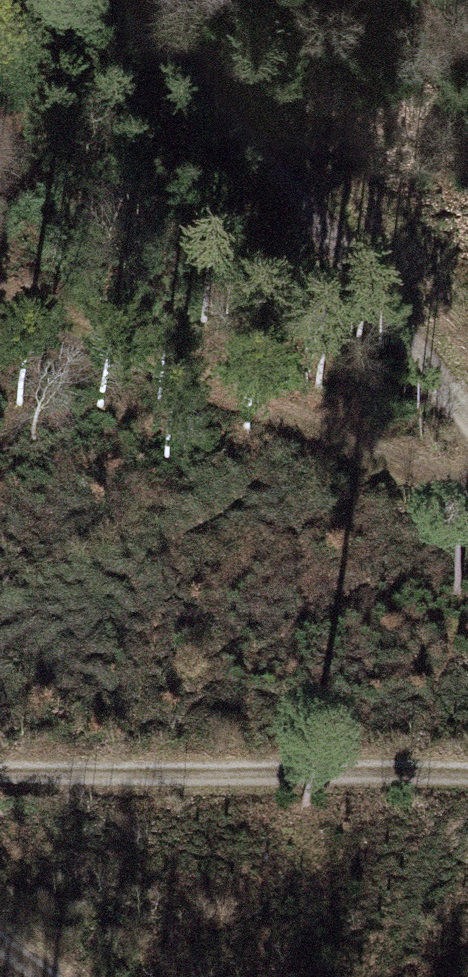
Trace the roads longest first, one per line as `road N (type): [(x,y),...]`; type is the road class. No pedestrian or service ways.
road 1 (track): [(467,429),(242,133),(98,0)]
road 2 (track): [(467,487),(0,297)]
road 3 (track): [(467,642),(450,679),(0,720)]

